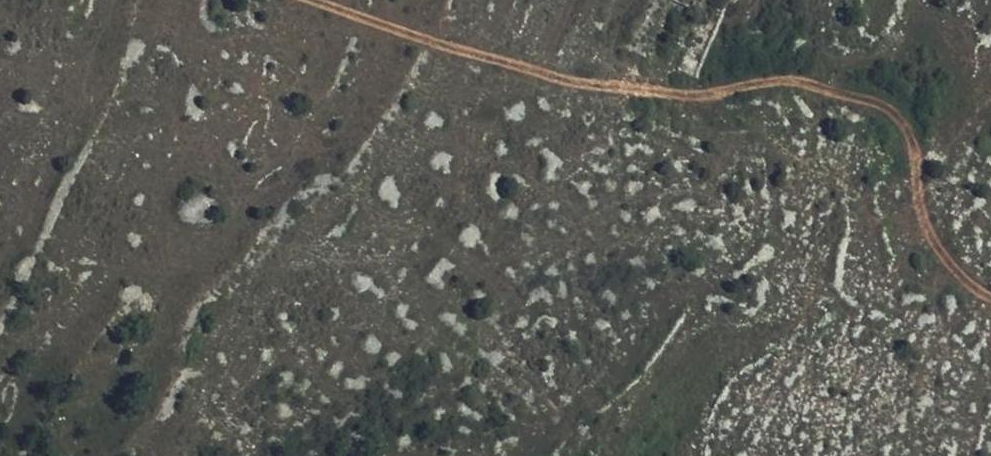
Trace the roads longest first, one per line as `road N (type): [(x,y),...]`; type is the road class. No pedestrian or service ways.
road 1 (track): [(312,0),(452,54),(579,85),(704,95),(788,75),(891,108),(914,139),(924,224),(951,263),(990,298)]

